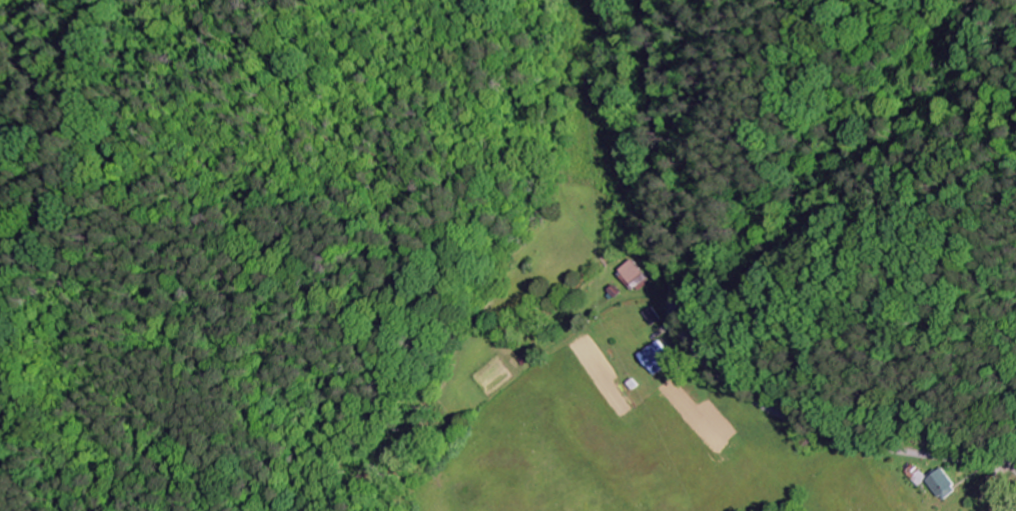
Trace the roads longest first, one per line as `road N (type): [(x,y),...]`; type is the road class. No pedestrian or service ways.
road 1 (residential): [(1015,468),(867,448),(813,432),(742,398),(701,361),(672,299),(647,0)]

